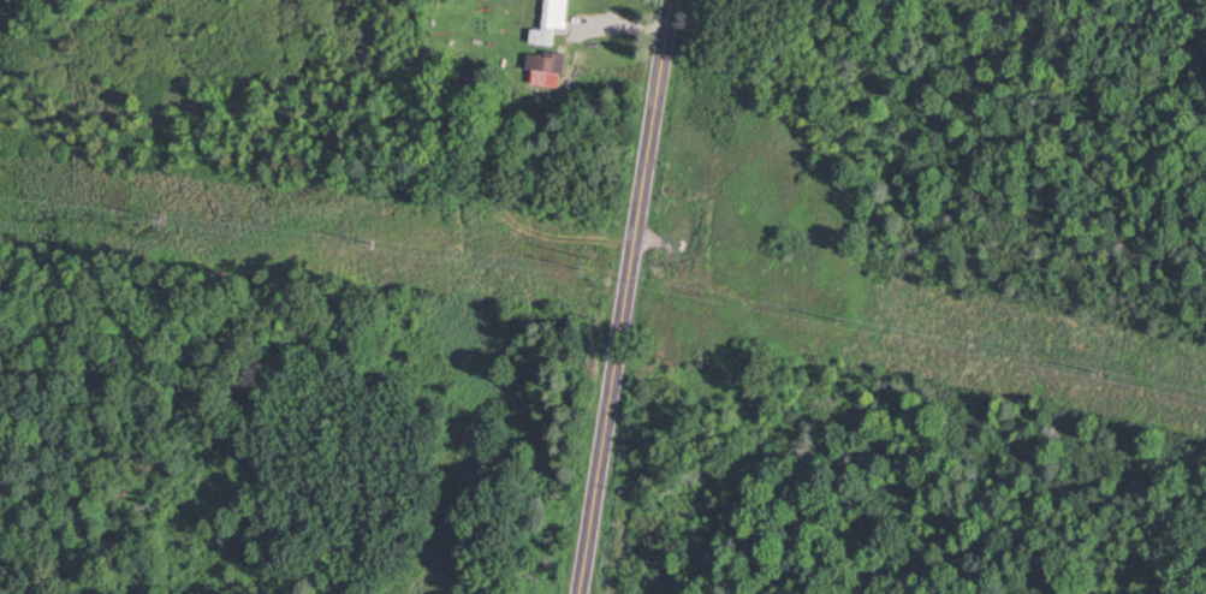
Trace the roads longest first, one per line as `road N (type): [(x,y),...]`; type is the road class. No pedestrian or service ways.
road 1 (tertiary): [(674,0),(576,593)]

